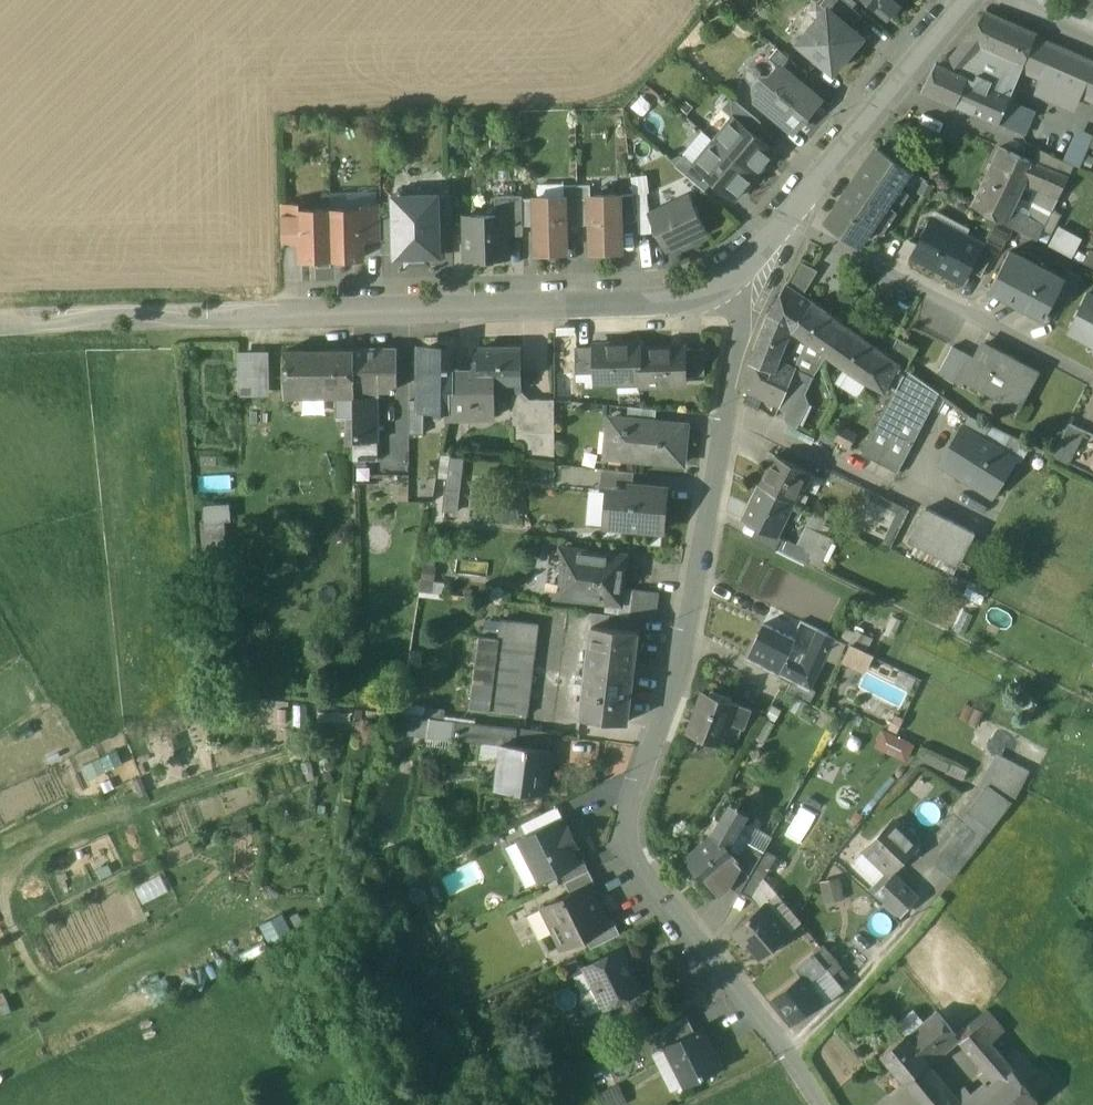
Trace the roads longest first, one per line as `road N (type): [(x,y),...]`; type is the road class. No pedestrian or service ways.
road 1 (residential): [(820,1104),(634,843),(637,790),(681,663),(740,337),(725,288)]
road 2 (residential): [(725,288),(675,307),(0,324)]
road 3 (residential): [(792,217),(1092,380)]
road 4 (residential): [(968,0),(792,217)]

